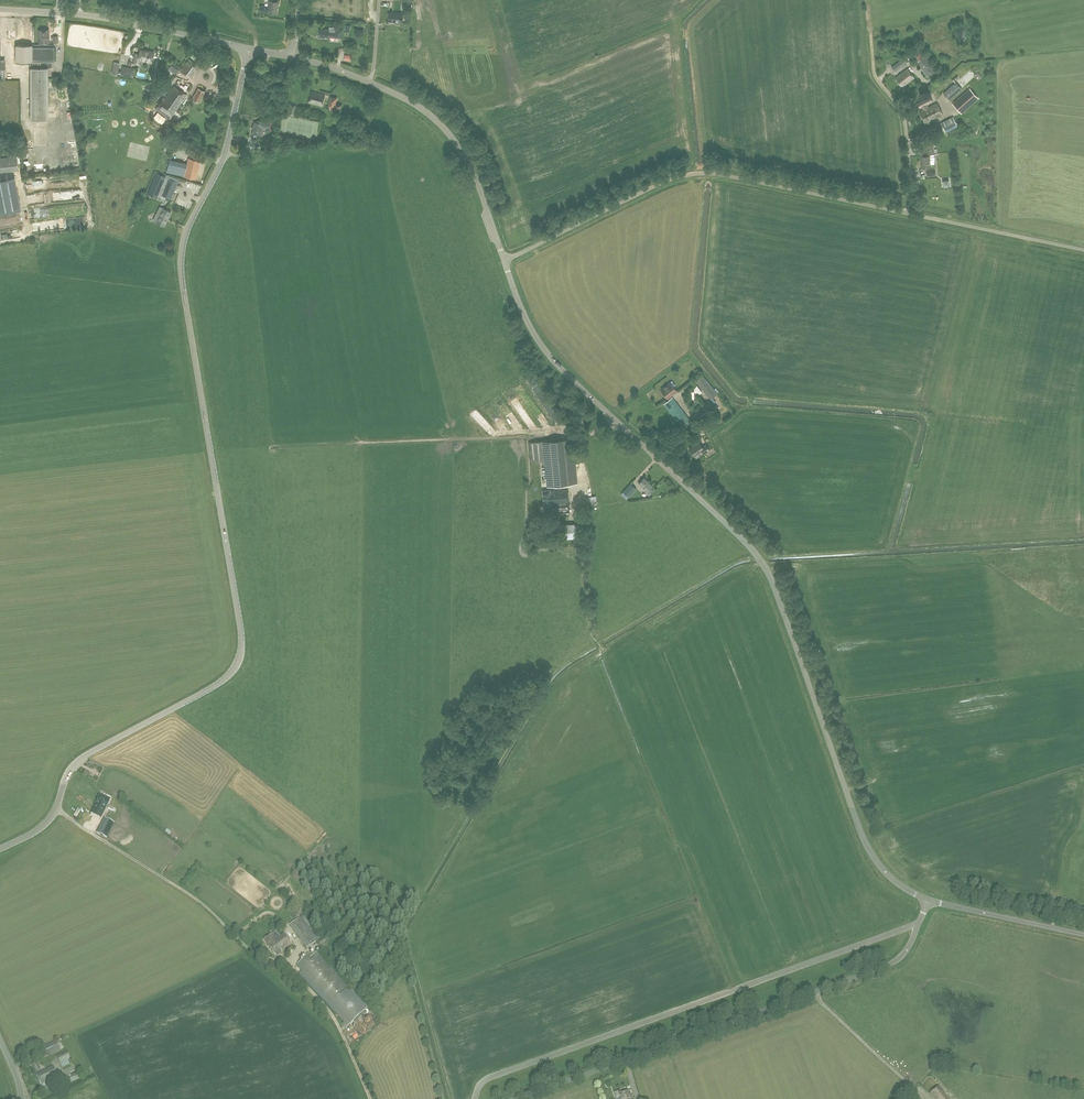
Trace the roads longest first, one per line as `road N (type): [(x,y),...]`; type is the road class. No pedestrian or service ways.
road 1 (tertiary): [(56,808),(79,761),(215,686),(240,657),(181,265),(188,228),(227,146),(249,48)]
road 2 (tertiary): [(928,900),(890,877),(864,840),(763,565),(551,358),(505,261)]
road 3 (unclassified): [(1083,250),(700,173),(663,183),(505,261)]
road 4 (tertiary): [(517,1098),(891,964),(907,949),(928,900)]
road 5 (tertiary): [(505,261),(472,170),(436,120),(369,82),(292,57)]
road 6 (tertiary): [(249,48),(104,18),(0,9)]
road 7 (unclassified): [(238,940),(189,894),(56,808)]
road 8 (track): [(370,1098),(333,1017),(281,961)]
road 9 (tertiary): [(1083,935),(928,900)]

